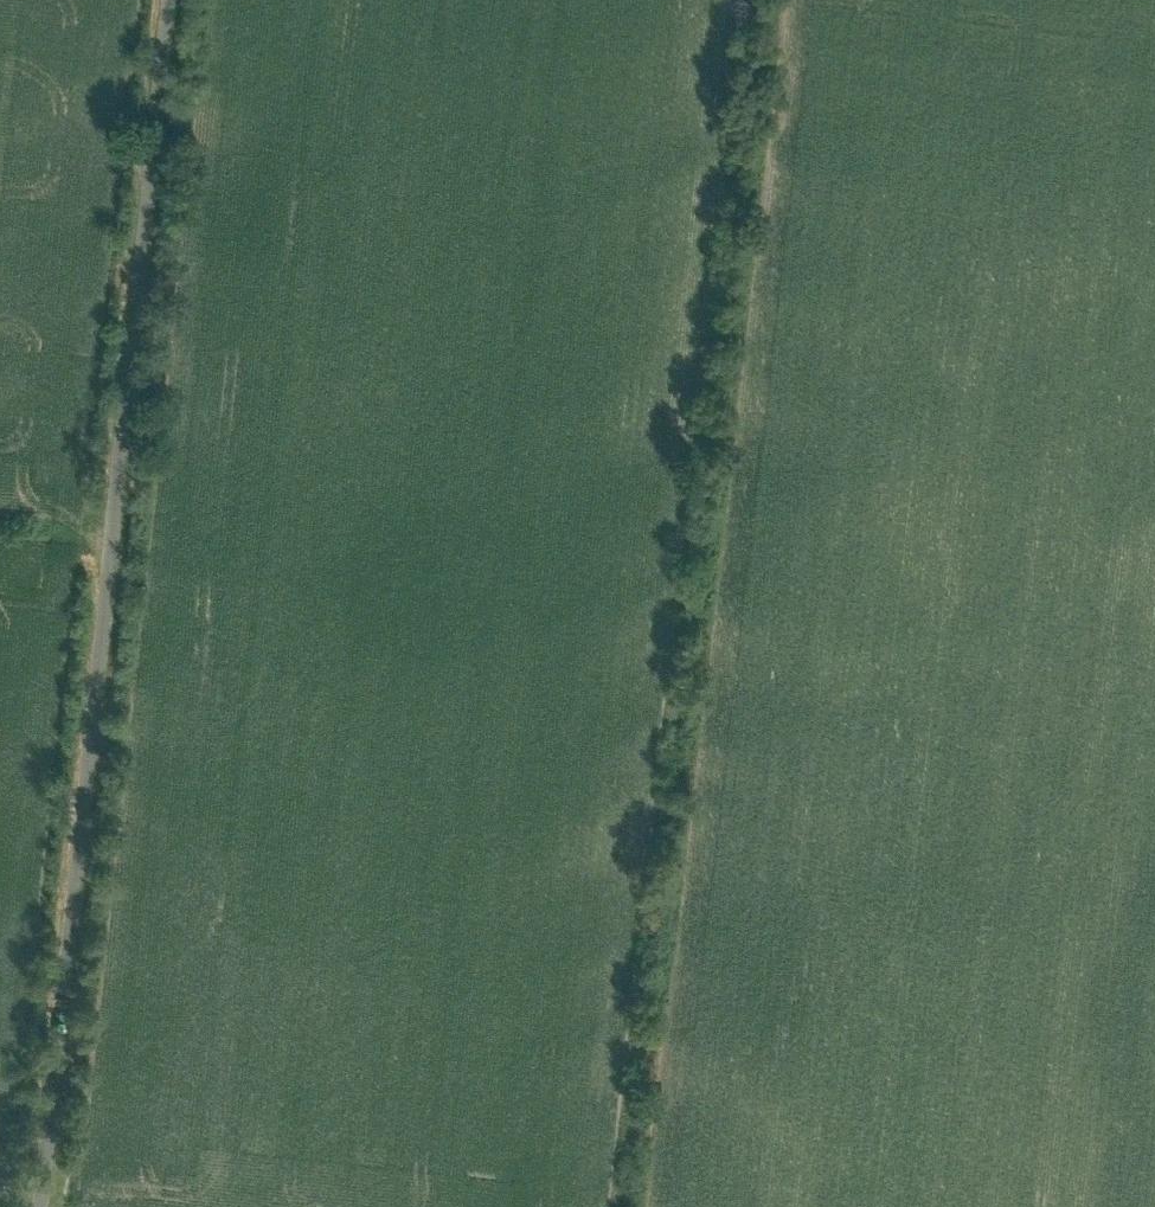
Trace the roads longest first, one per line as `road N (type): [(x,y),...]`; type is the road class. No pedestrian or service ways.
road 1 (track): [(172,0),(45,1206)]

